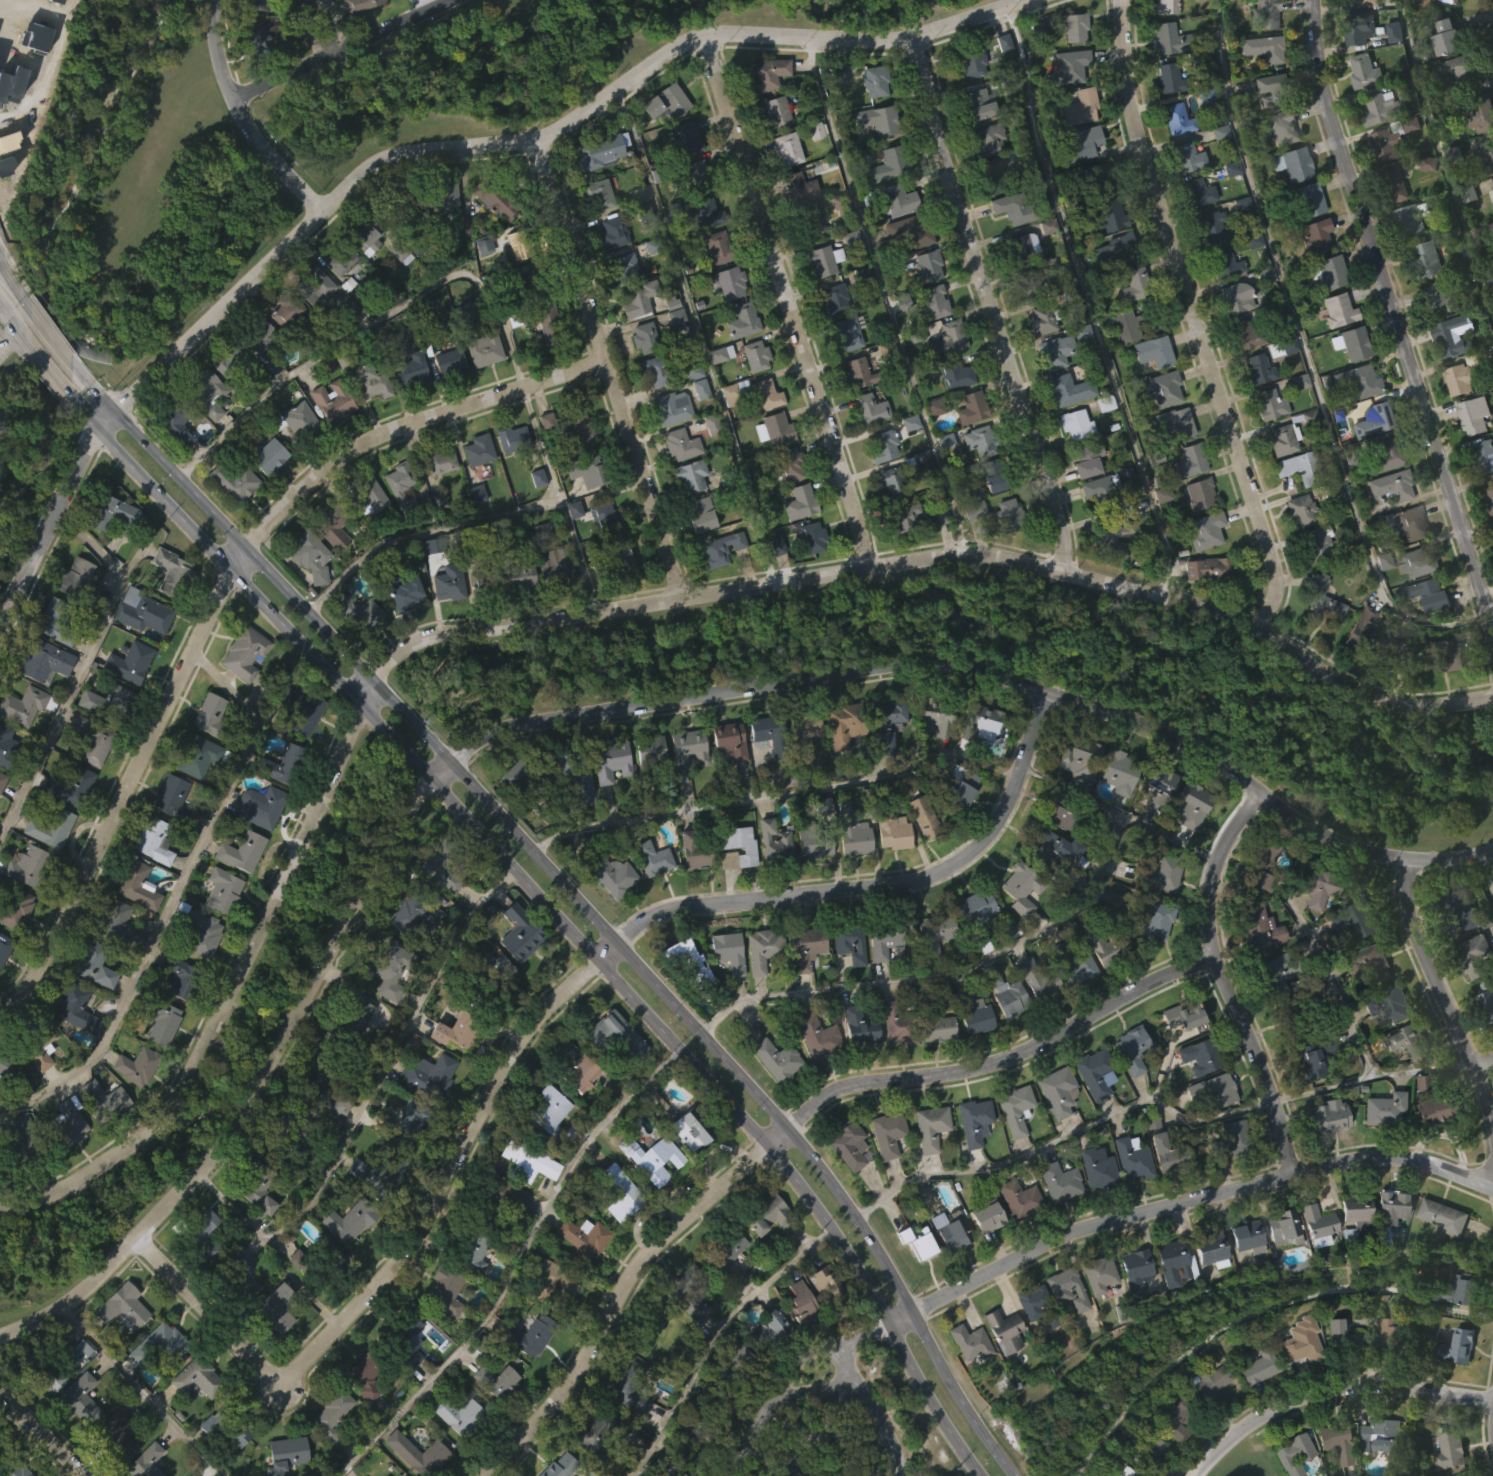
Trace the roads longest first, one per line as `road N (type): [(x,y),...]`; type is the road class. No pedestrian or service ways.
road 1 (residential): [(0,1336),(74,1298),(220,1150),(414,794),(434,769),(507,730),(941,668),(1162,732),(1353,848),(1412,860),(1492,851)]
road 2 (residential): [(0,1208),(62,1186),(130,1132),(236,961),(289,848),(362,724),(370,680),(417,649),(969,554),(1233,618),(1361,693),(1425,704),(1492,696)]
road 3 (secondary): [(1011,1475),(946,1381),(873,1247),(754,1091),(472,785),(110,414)]
road 4 (secondary): [(93,434),(427,778),(762,1147),(841,1252),(977,1475)]
road 5 (residential): [(135,1239),(263,1366),(284,1372),(299,1365),(412,1242),(522,1044),(615,946),(649,922),(680,914),(921,882),(963,861),(996,831),(1008,806),(1039,691)]
road 6 (residential): [(110,414),(386,158),(535,139),(703,35),(911,37),(1028,0)]
road 7 (residential): [(0,1011),(43,965),(244,547),(316,478),(364,447),(606,360)]
road 8 (residential): [(485,1475),(555,1401),(642,1253),(813,1104),(851,1089),(996,1066),(1149,982),(1216,959)]
road 9 (residential): [(1492,627),(1336,132),(1314,0)]
road 10 (residential): [(1258,628),(1269,564),(1136,134),(1121,0)]
road 11 (residential): [(908,1316),(1050,1240),(1294,1174),(1399,1157),(1492,1189)]
road 12 (residential): [(1059,573),(1063,536),(911,37)]
road 13 (residential): [(865,568),(860,526),(703,35)]
road 14 (residential): [(682,599),(535,139)]
road 15 (residential): [(1294,1174),(1271,1090),(1216,959),(1210,914),(1219,857),(1262,796)]
road 16 (residential): [(1197,1475),(1219,1448),(1284,1406),(1328,1395),(1492,1395)]
road 17 (residential): [(1412,860),(1406,897),(1419,944),(1492,1115)]
road 18 (residential): [(323,210),(263,151),(232,98),(214,45),(214,0)]
road 19 (residential): [(735,1475),(777,1401),(804,1371),(908,1316)]
road 20 (residential): [(232,98),(449,0)]
road 21 (residential): [(0,623),(93,434)]
road 22 (secondary): [(88,390),(0,261)]
road 23 (residential): [(898,1475),(894,1447),(850,1376),(857,1340)]
road 24 (residential): [(0,1390),(84,1475)]

